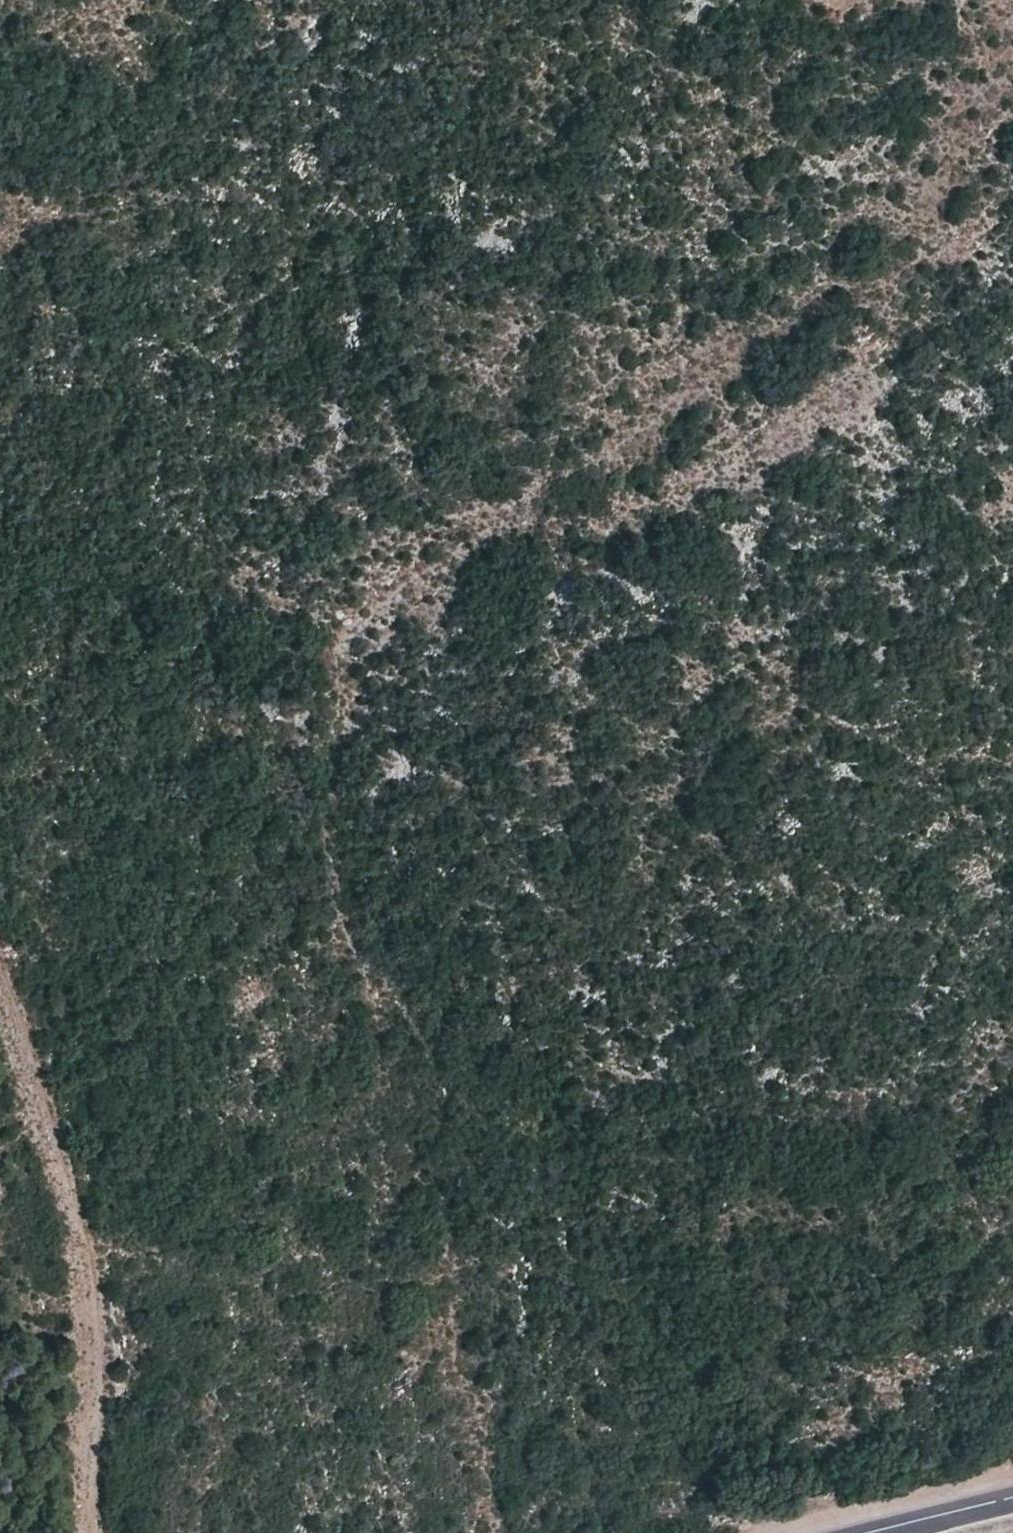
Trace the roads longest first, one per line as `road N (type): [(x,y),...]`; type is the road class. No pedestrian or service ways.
road 1 (track): [(0,994),(84,1270),(98,1380),(91,1532)]
road 2 (unclassified): [(1012,1500),(872,1532)]

